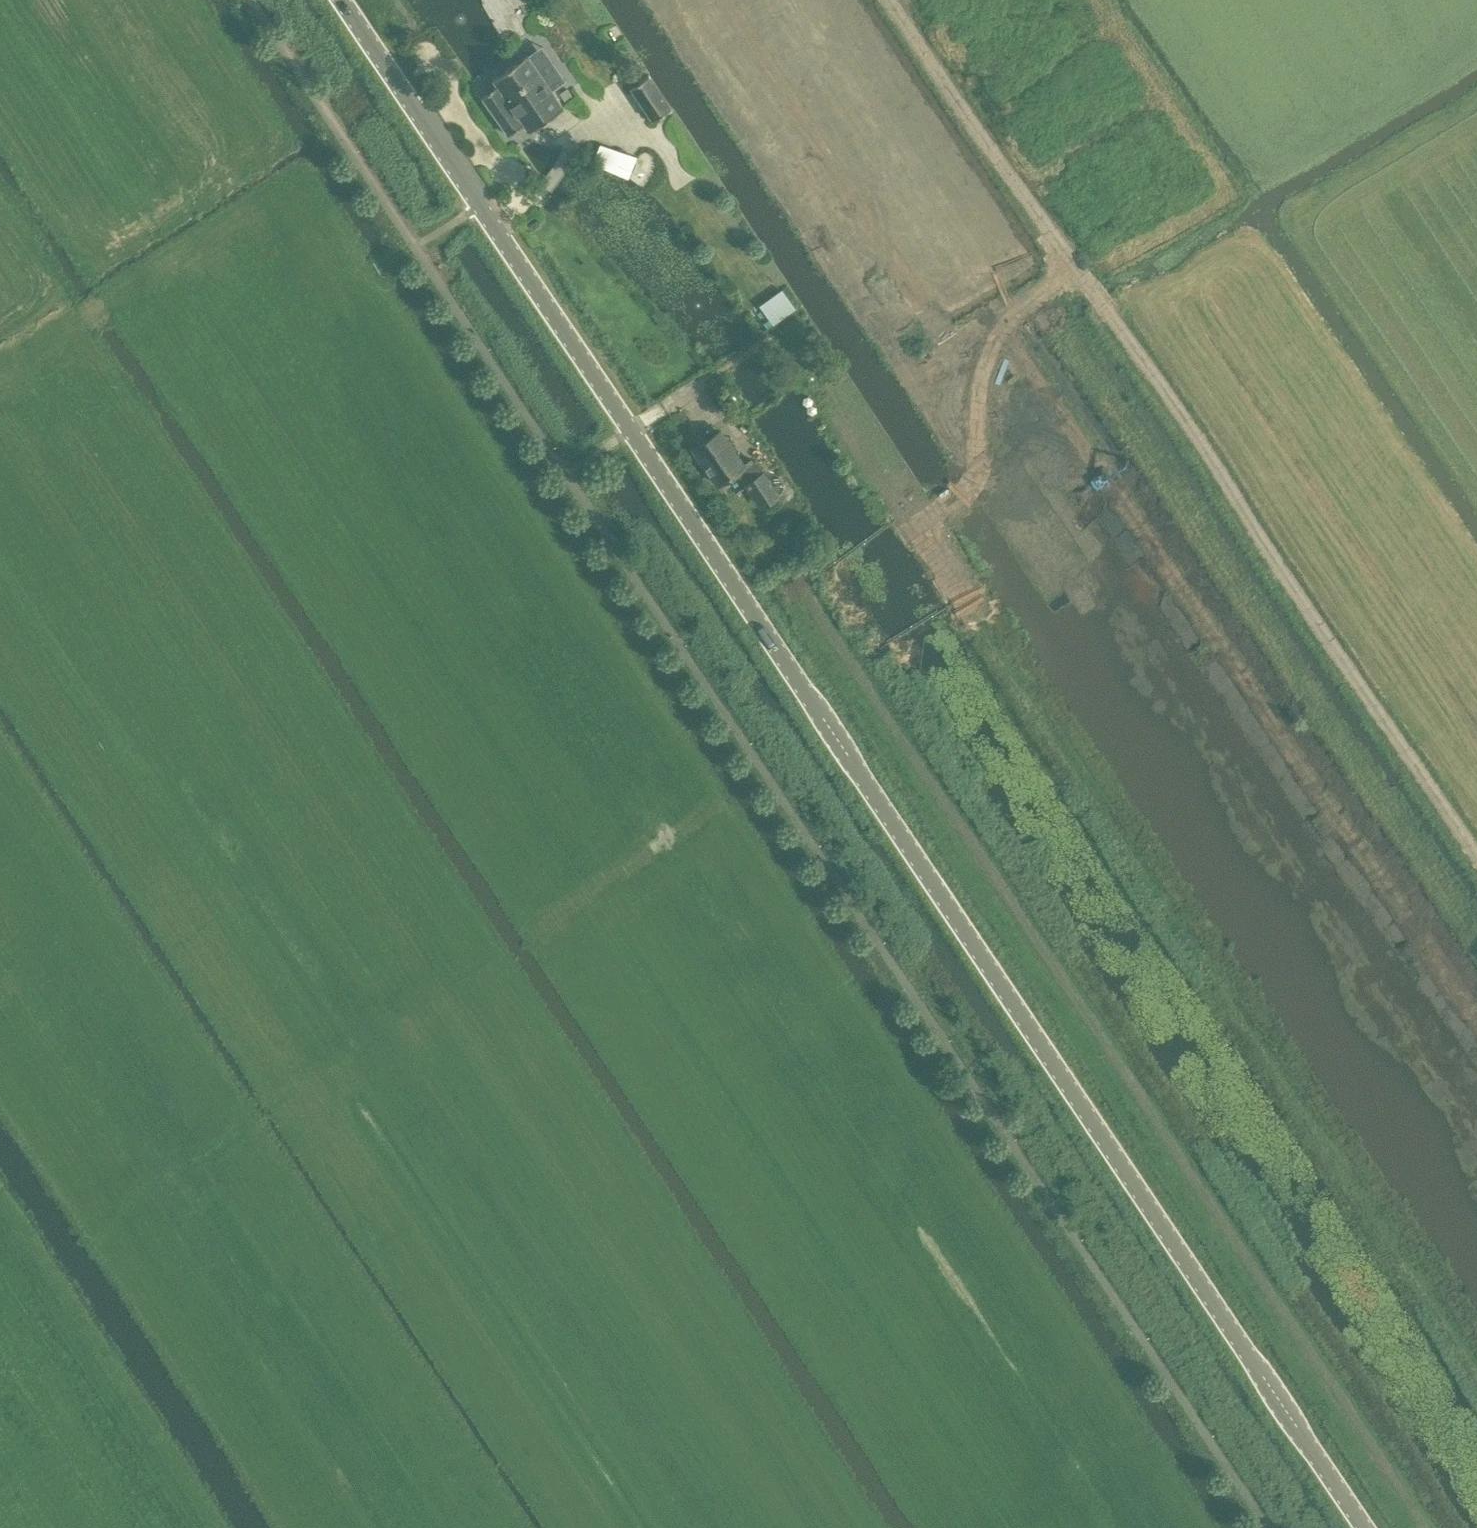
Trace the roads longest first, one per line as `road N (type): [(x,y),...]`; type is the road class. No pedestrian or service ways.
road 1 (tertiary): [(345,0),(1373,1527)]

